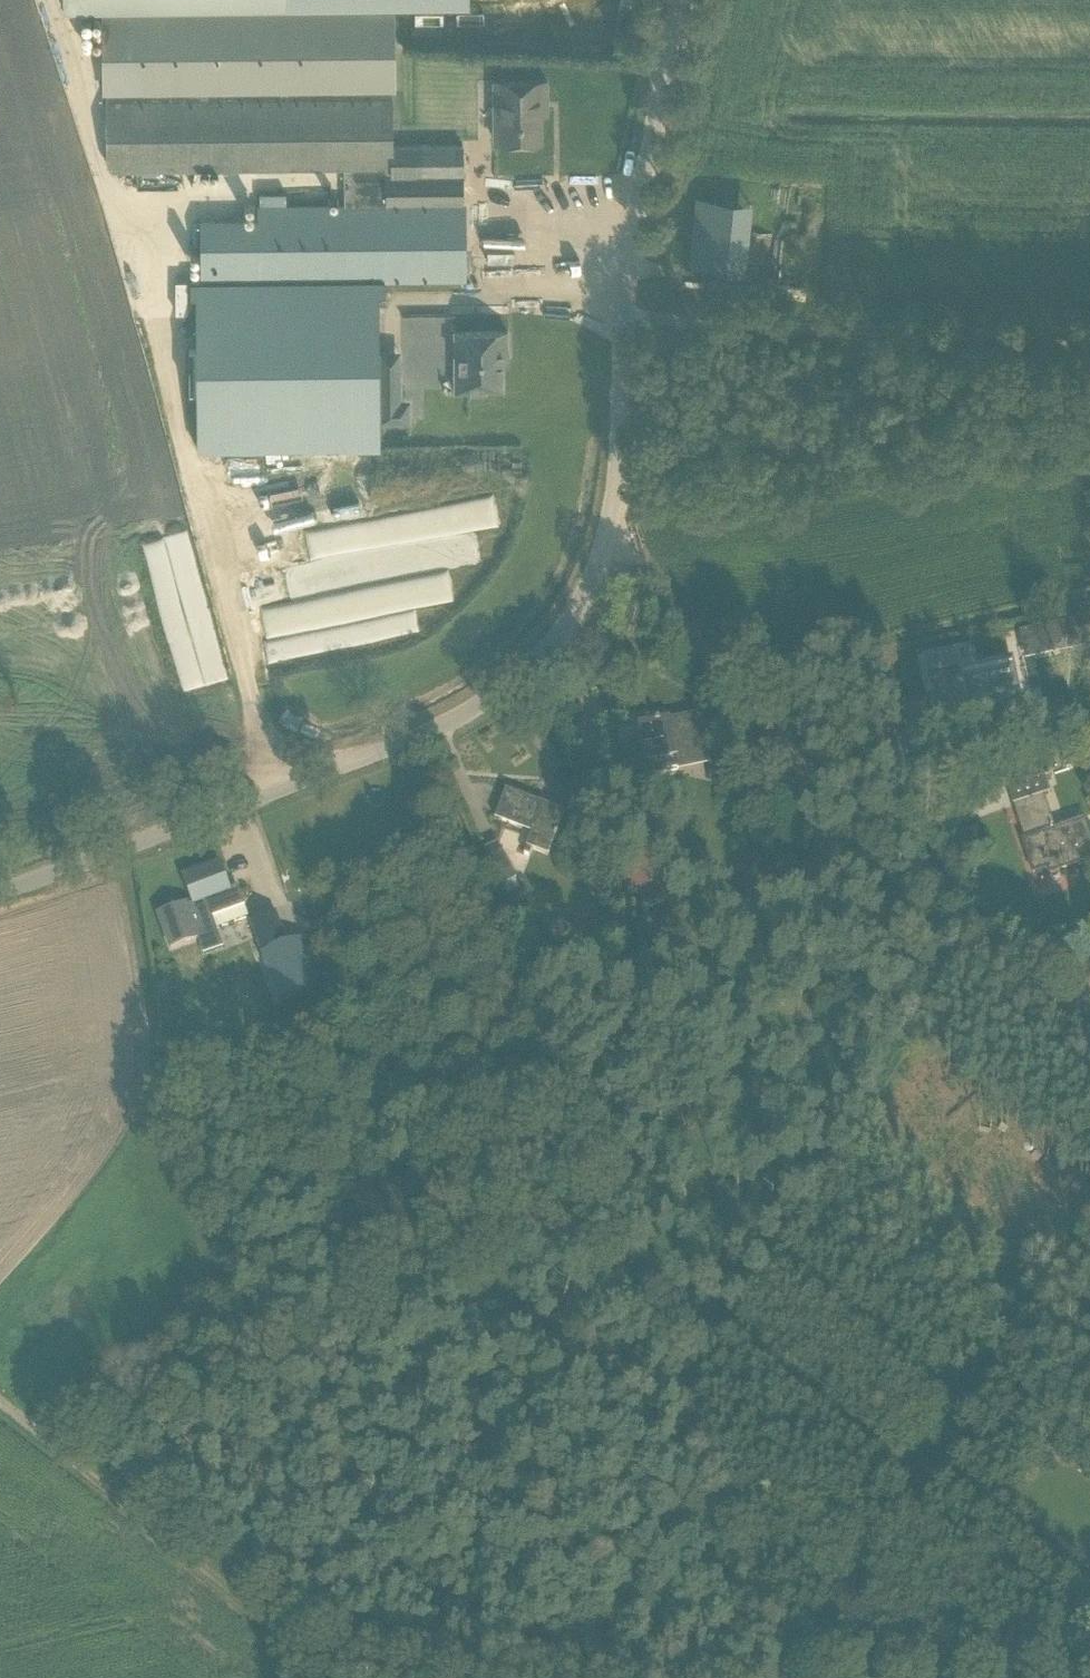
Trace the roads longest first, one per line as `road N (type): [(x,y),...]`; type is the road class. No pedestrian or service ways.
road 1 (unclassified): [(0,887),(124,848),(456,721),(525,680),(620,568)]
road 2 (unclassified): [(620,568),(631,527),(630,399),(642,256),(690,0)]
road 3 (unclassified): [(1089,1061),(712,665)]
road 4 (track): [(0,1401),(275,1626),(423,1677)]
road 5 (residential): [(712,665),(1089,600)]
road 6 (unclassified): [(712,665),(620,568)]

